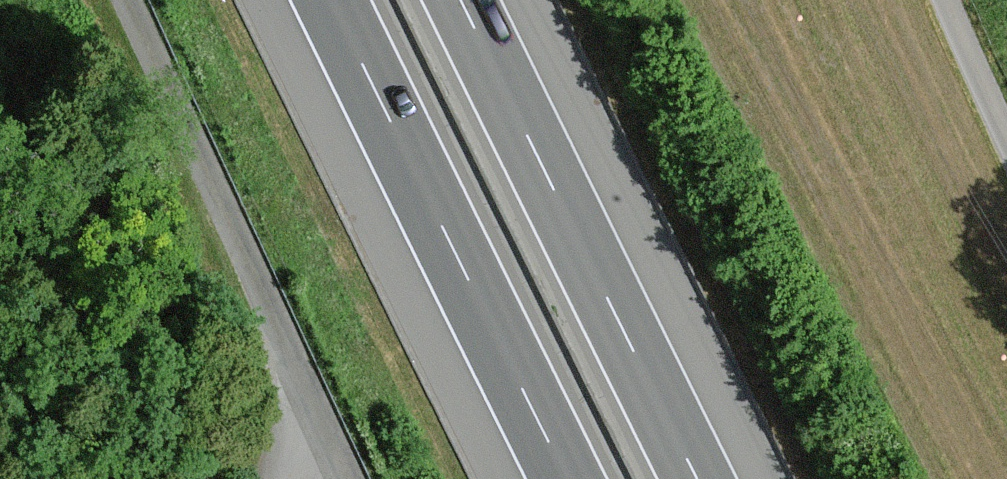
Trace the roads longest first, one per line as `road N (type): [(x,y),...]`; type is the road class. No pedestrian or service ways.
road 1 (motorway): [(699,478),(462,0)]
road 2 (motorway): [(332,0),(568,478)]
road 3 (unclassified): [(125,0),(340,478)]
road 4 (unclassified): [(949,0),(1006,130)]

